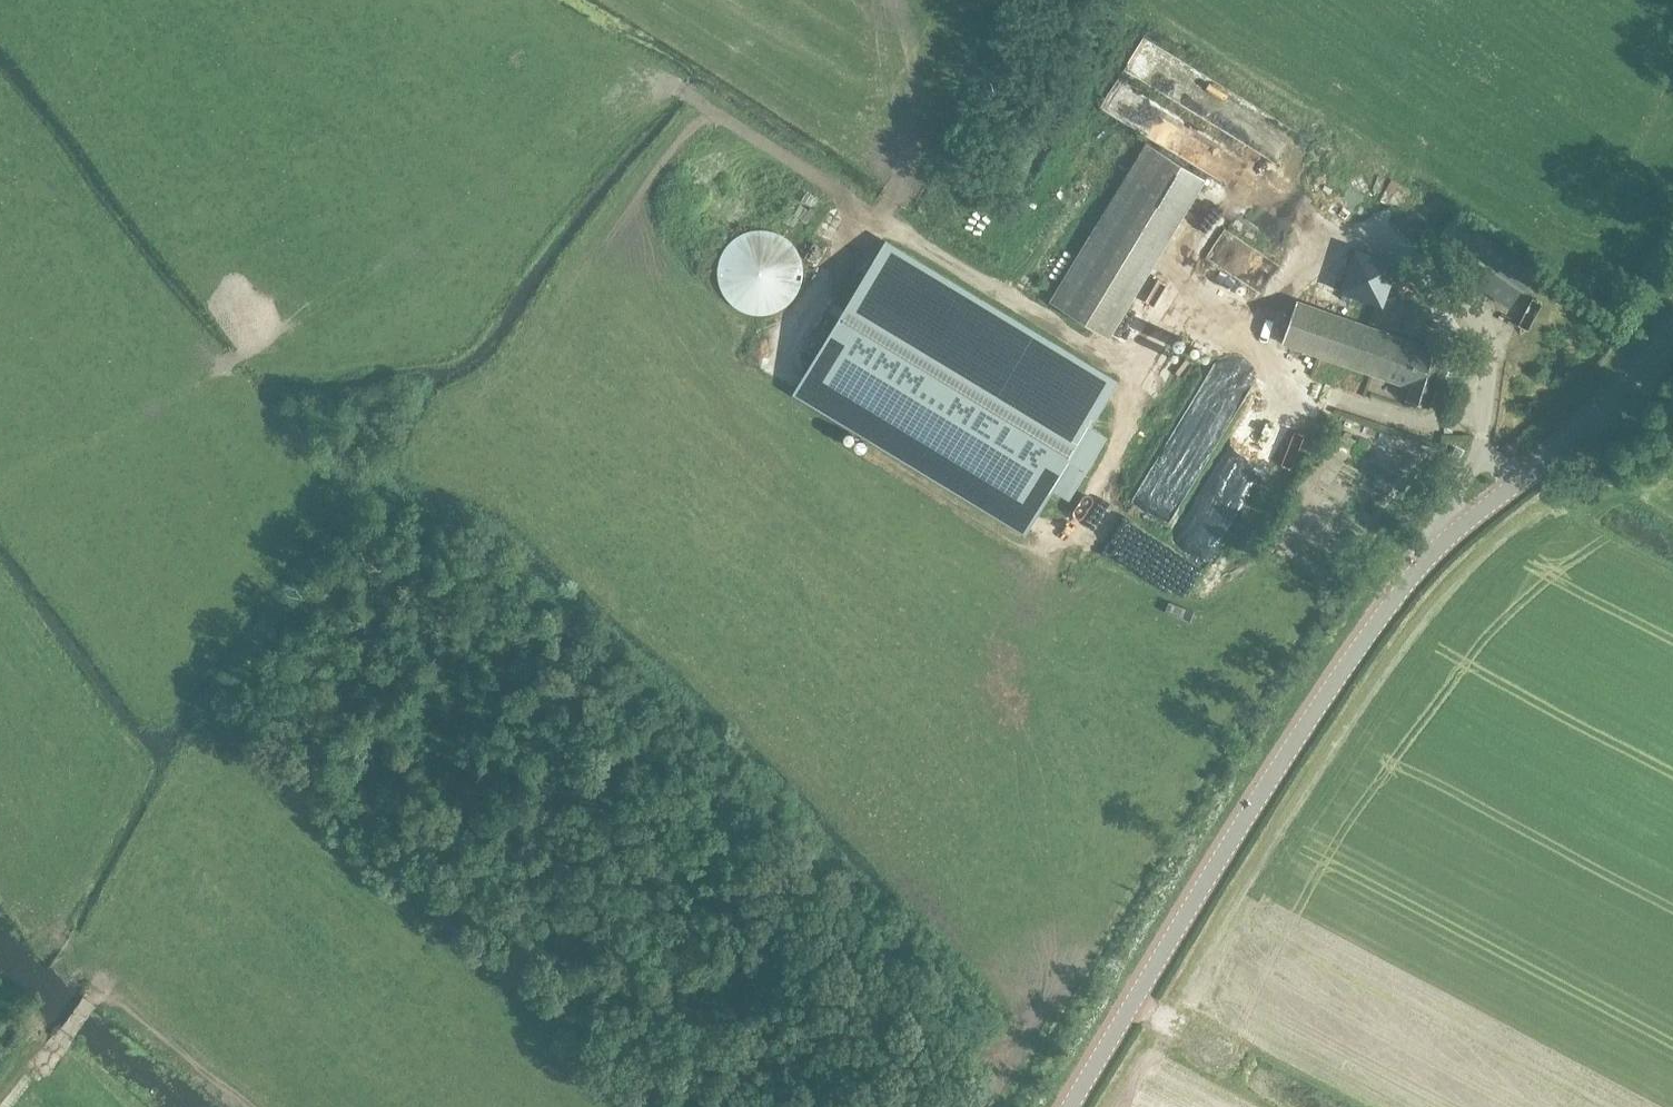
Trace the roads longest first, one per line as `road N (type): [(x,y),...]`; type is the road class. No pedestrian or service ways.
road 1 (tertiary): [(1069,1106),(1374,617),(1428,555),(1605,406),(1672,328)]

